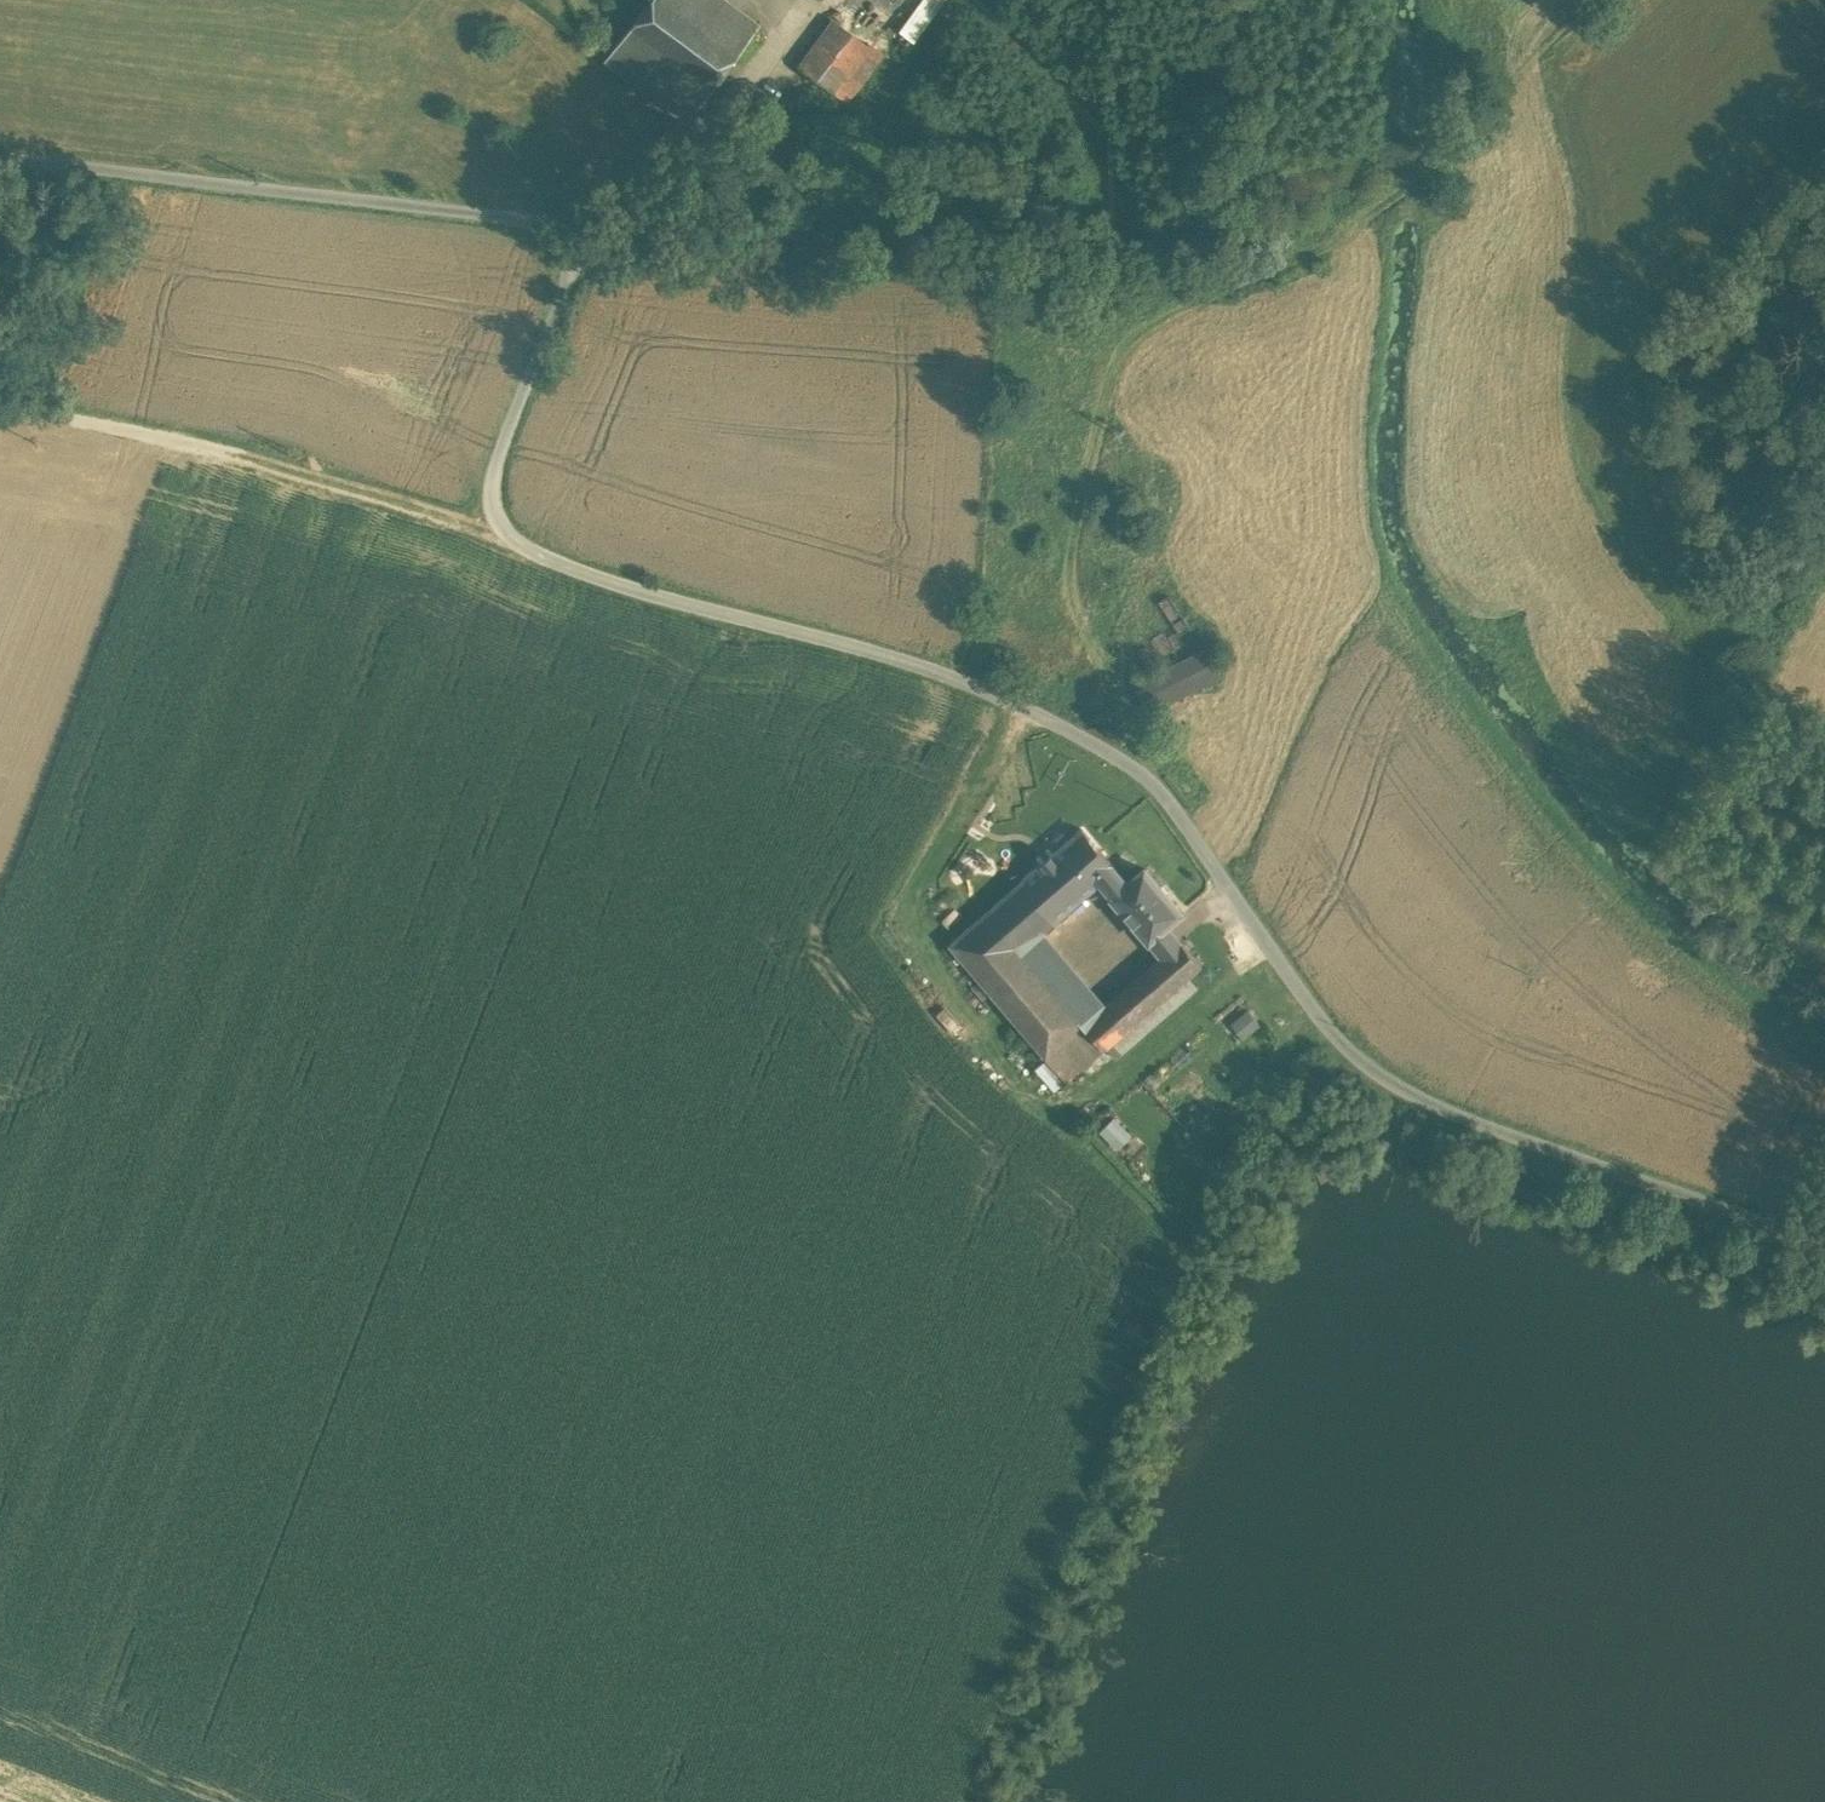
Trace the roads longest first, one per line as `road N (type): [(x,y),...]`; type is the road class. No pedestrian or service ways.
road 1 (unclassified): [(1824,1250),(1423,1100),(1257,941),(1163,797),(998,695),(562,567),(493,487),(498,442),(565,316),(566,258),(526,205),(0,149)]

